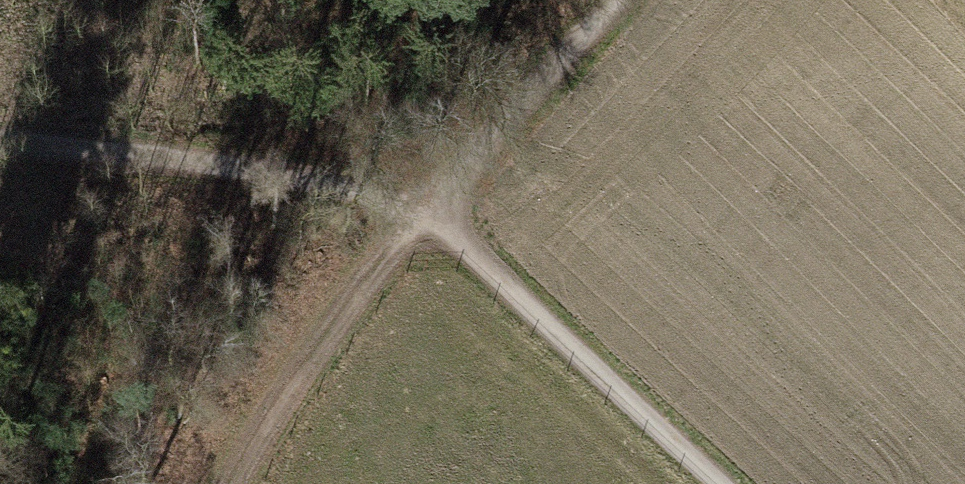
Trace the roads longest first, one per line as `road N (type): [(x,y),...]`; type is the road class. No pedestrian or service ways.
road 1 (track): [(431,216),(409,198),(317,177),(0,140)]
road 2 (track): [(722,483),(431,216)]
road 3 (track): [(431,216),(287,383),(232,483)]
road 4 (track): [(625,0),(431,216)]

